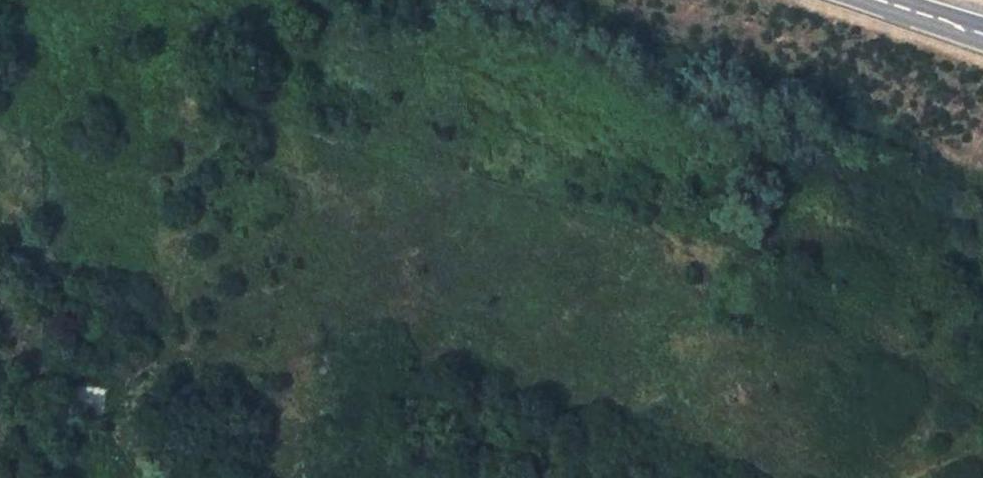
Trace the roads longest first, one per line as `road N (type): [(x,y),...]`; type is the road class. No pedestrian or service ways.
road 1 (tertiary): [(982,41),(861,0)]

